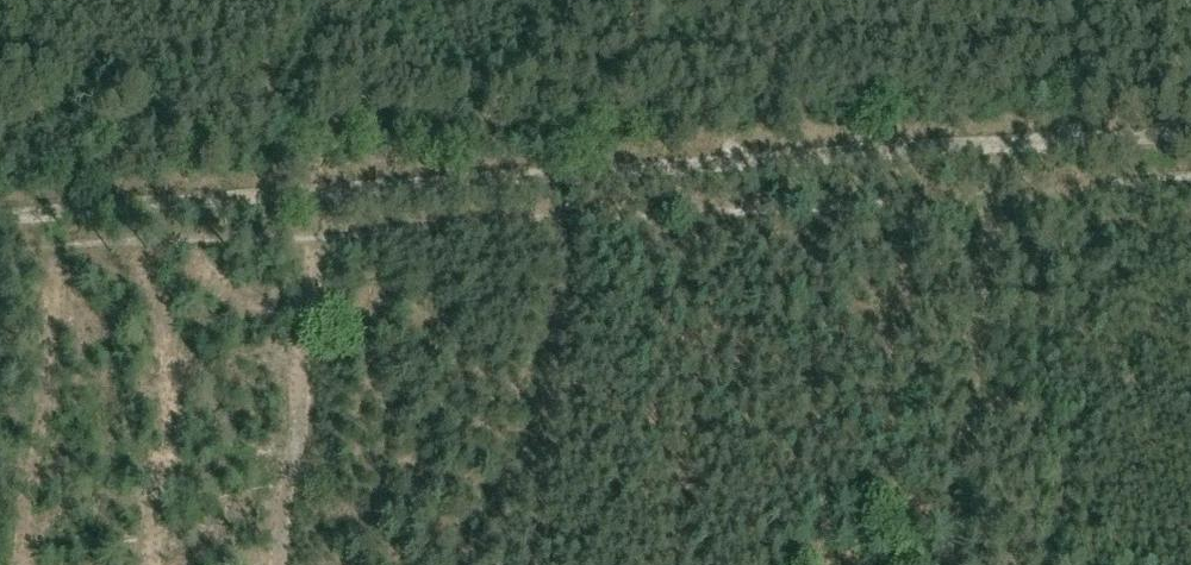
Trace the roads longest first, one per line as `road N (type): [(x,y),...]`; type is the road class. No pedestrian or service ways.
road 1 (track): [(0,208),(1190,129)]

